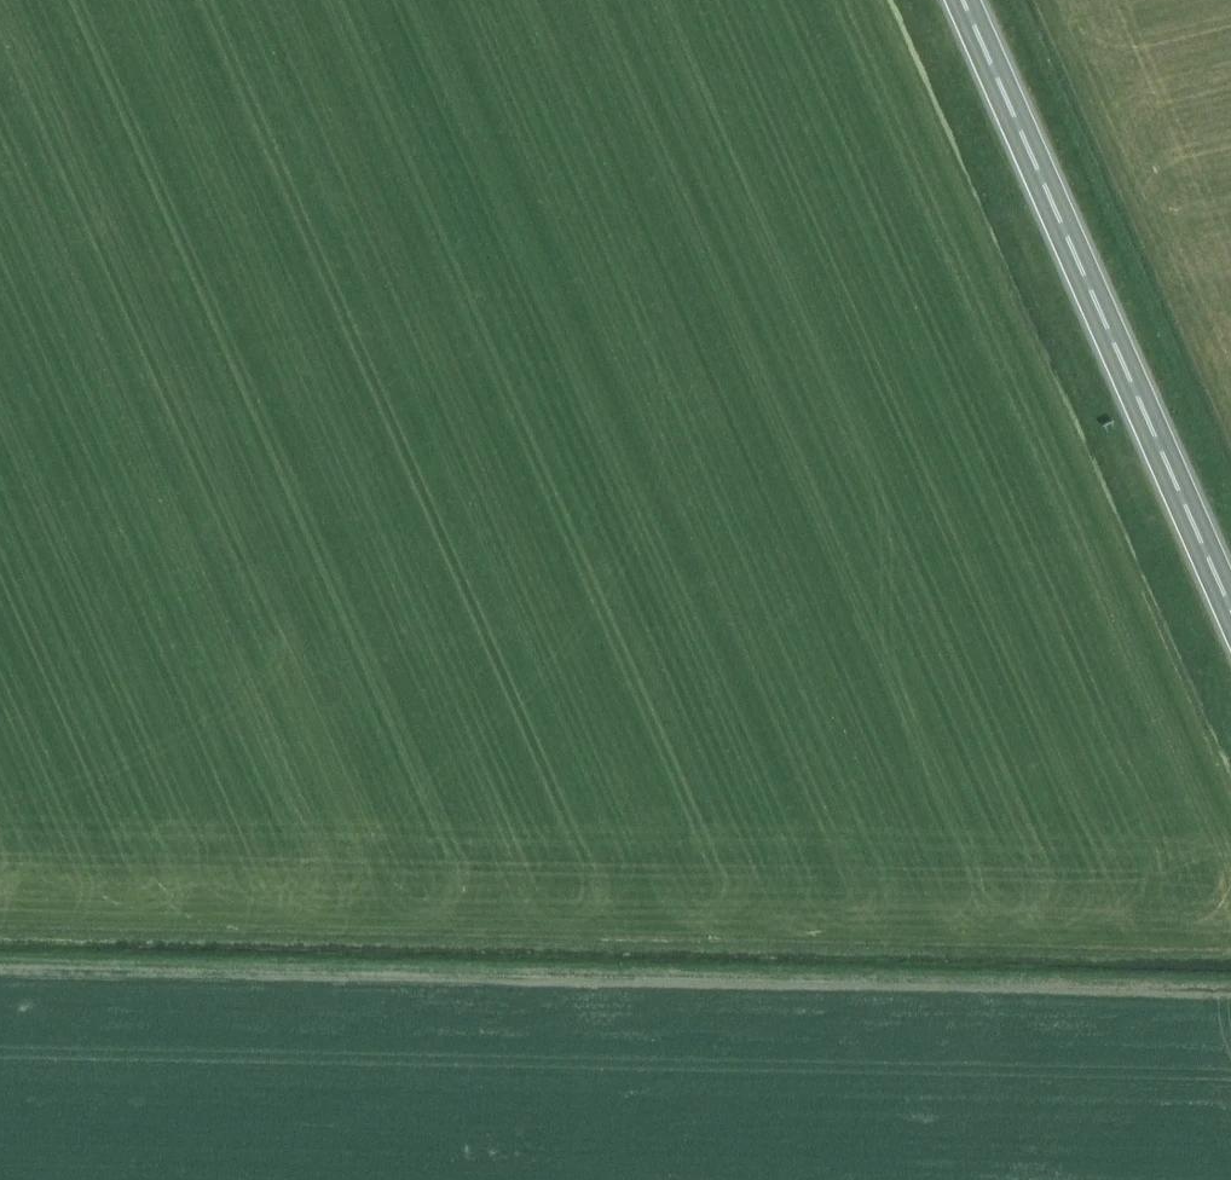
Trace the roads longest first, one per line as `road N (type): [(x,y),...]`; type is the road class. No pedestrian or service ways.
road 1 (trunk): [(1230,609),(963,0)]

